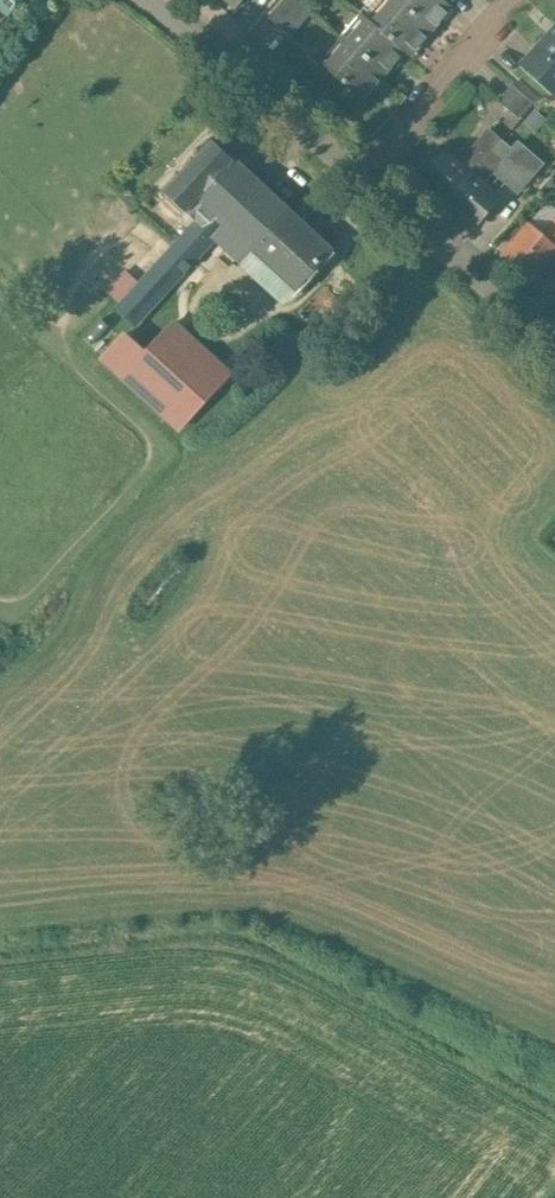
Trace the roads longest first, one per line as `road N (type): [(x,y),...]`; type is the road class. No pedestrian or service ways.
road 1 (unclassified): [(372,175),(147,0)]
road 2 (unclassified): [(554,334),(372,175)]
road 3 (residential): [(522,0),(372,175)]

